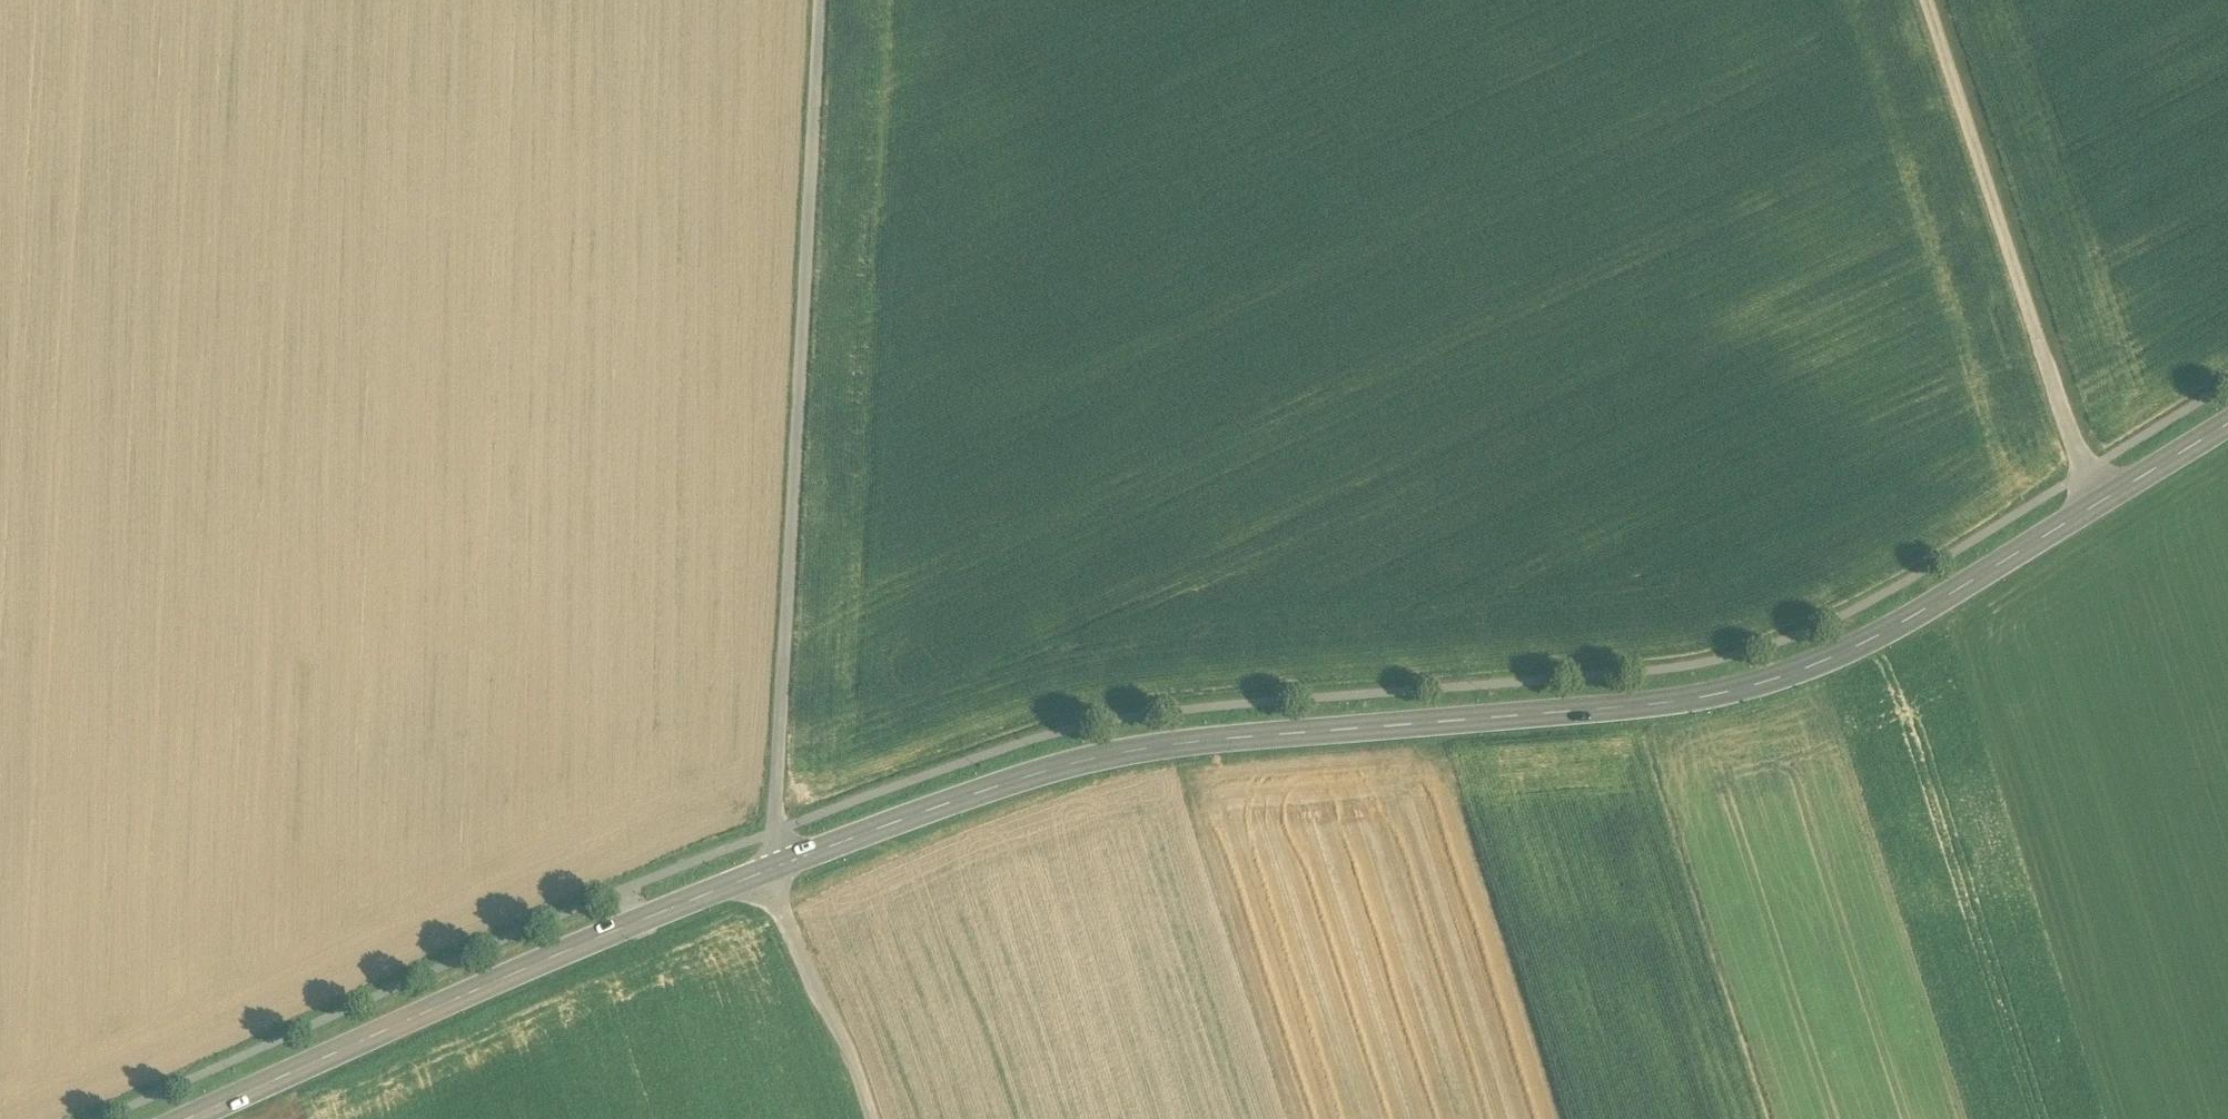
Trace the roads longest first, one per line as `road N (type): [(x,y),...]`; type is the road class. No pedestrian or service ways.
road 1 (tertiary): [(2227,426),(1900,624),(1750,687),(1625,708),(1153,748),(1037,774),(776,868)]
road 2 (unclassified): [(776,868),(820,0)]
road 3 (tertiary): [(776,868),(188,1118)]
road 4 (track): [(2105,500),(2072,446),(1926,0)]
road 5 (track): [(869,1118),(848,1054),(763,873)]

